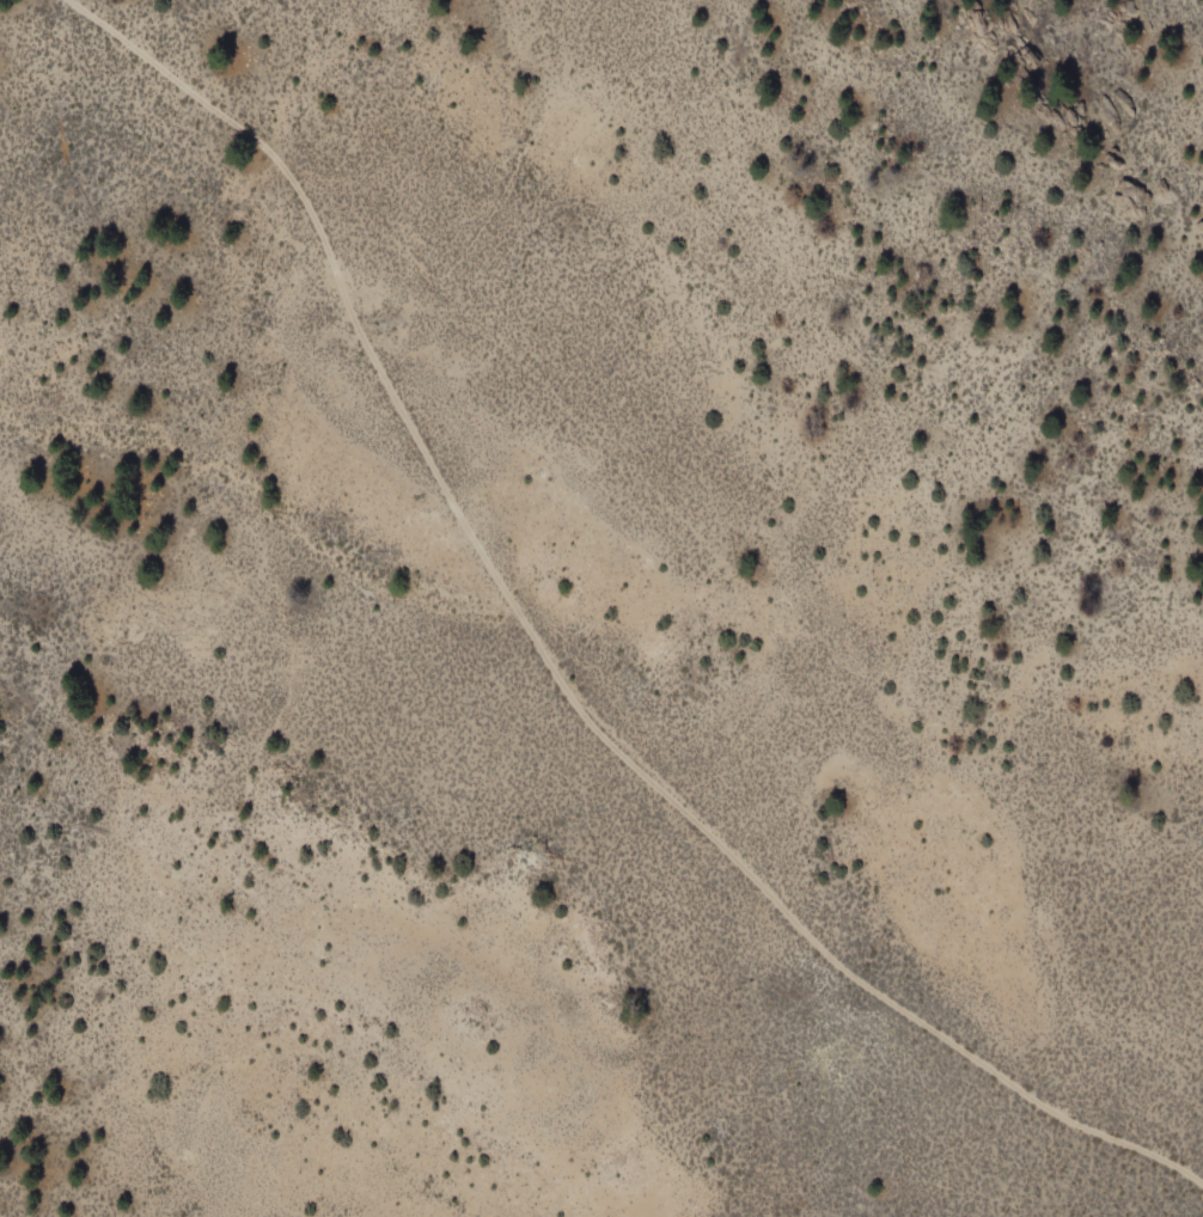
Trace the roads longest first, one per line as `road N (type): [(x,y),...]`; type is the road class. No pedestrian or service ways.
road 1 (track): [(1202,1187),(1073,1130),(879,1003),(828,964),(616,754),(568,702),(481,559),(367,357),(292,183),(69,0)]

